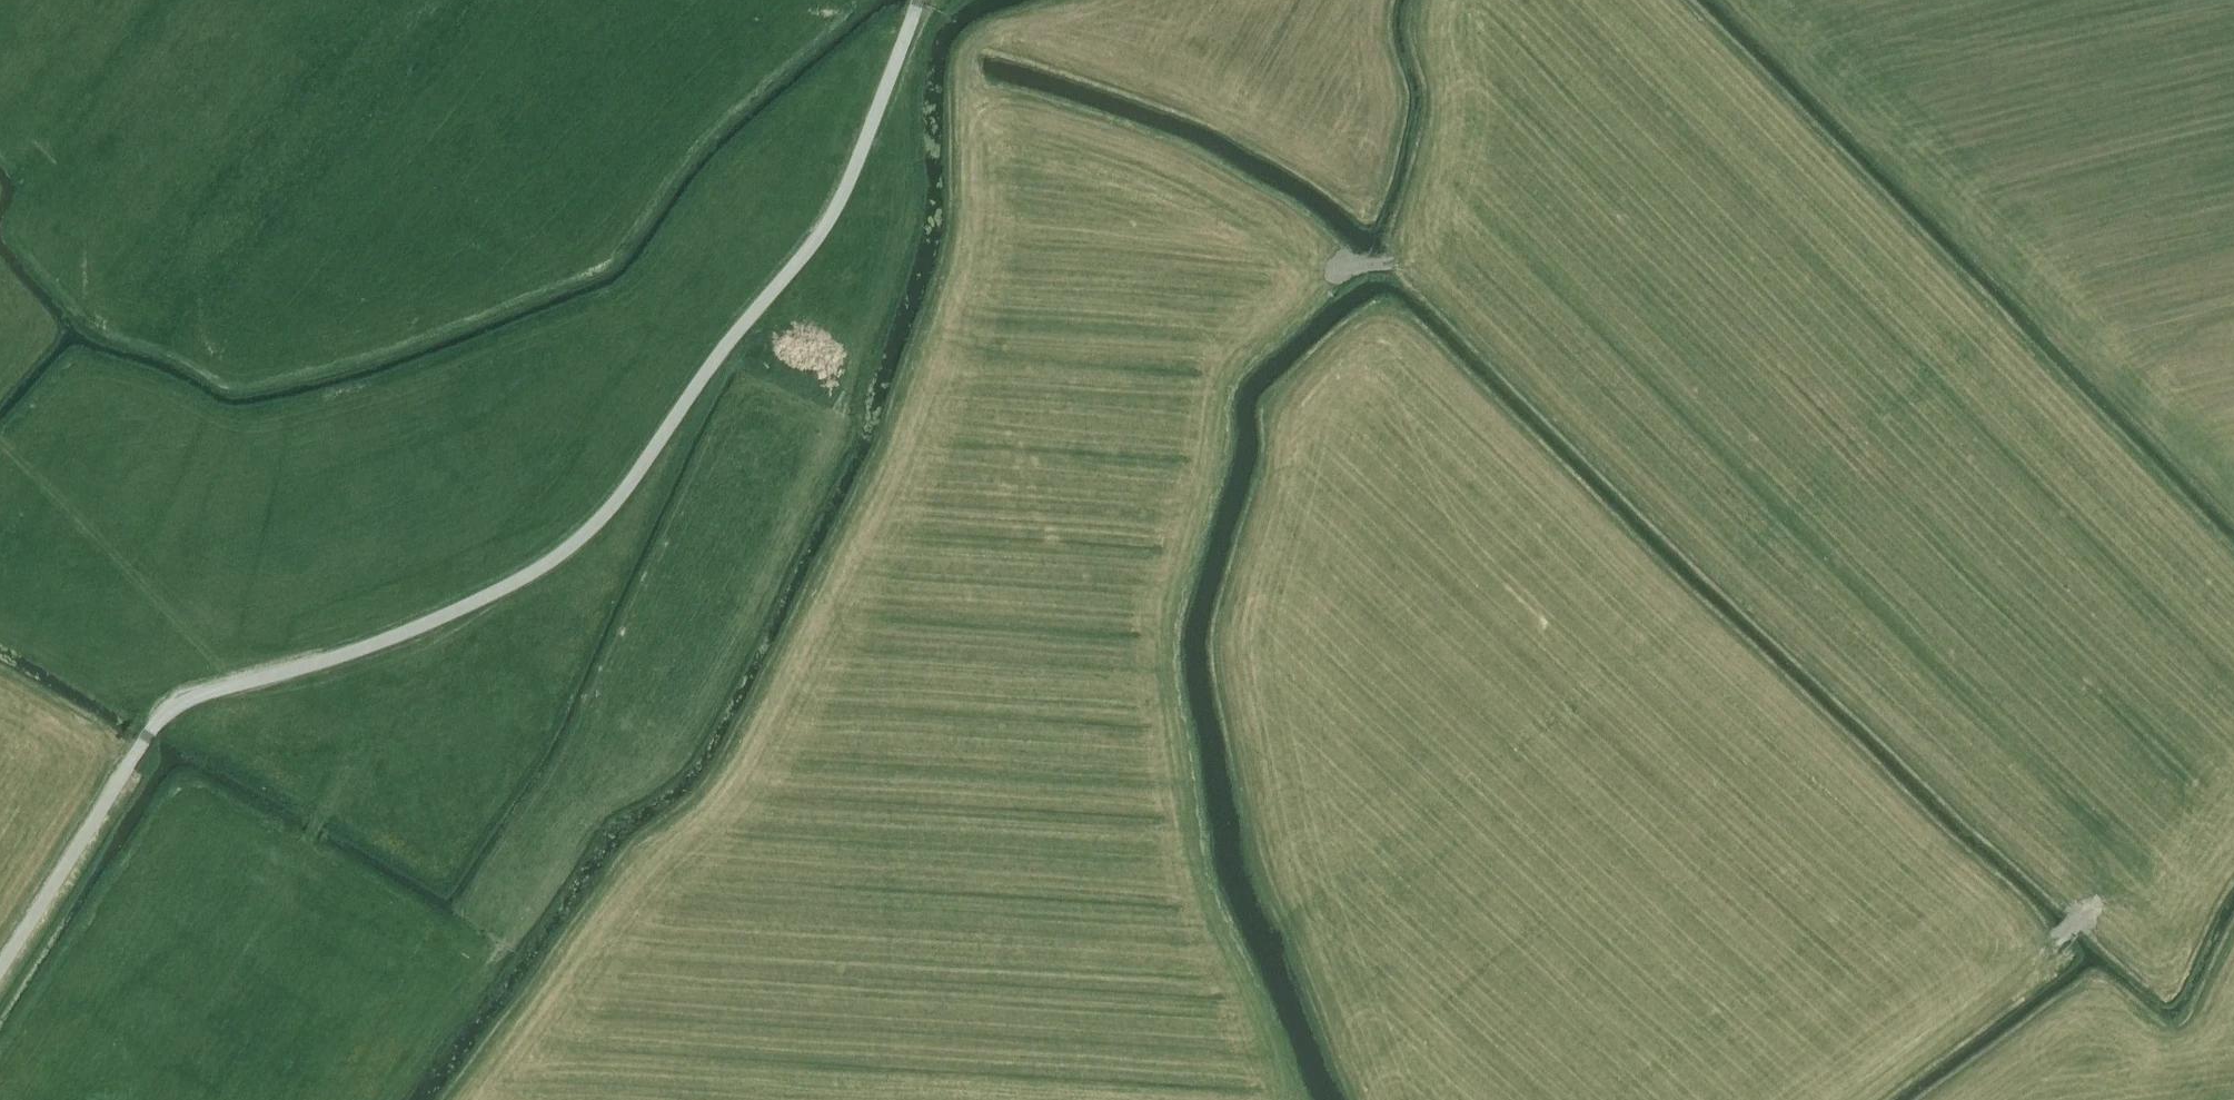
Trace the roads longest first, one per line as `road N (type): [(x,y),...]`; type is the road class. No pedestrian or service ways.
road 1 (unclassified): [(0,966),(165,709),(387,637),(523,577),(610,509),(828,218),(852,177),(919,0)]

